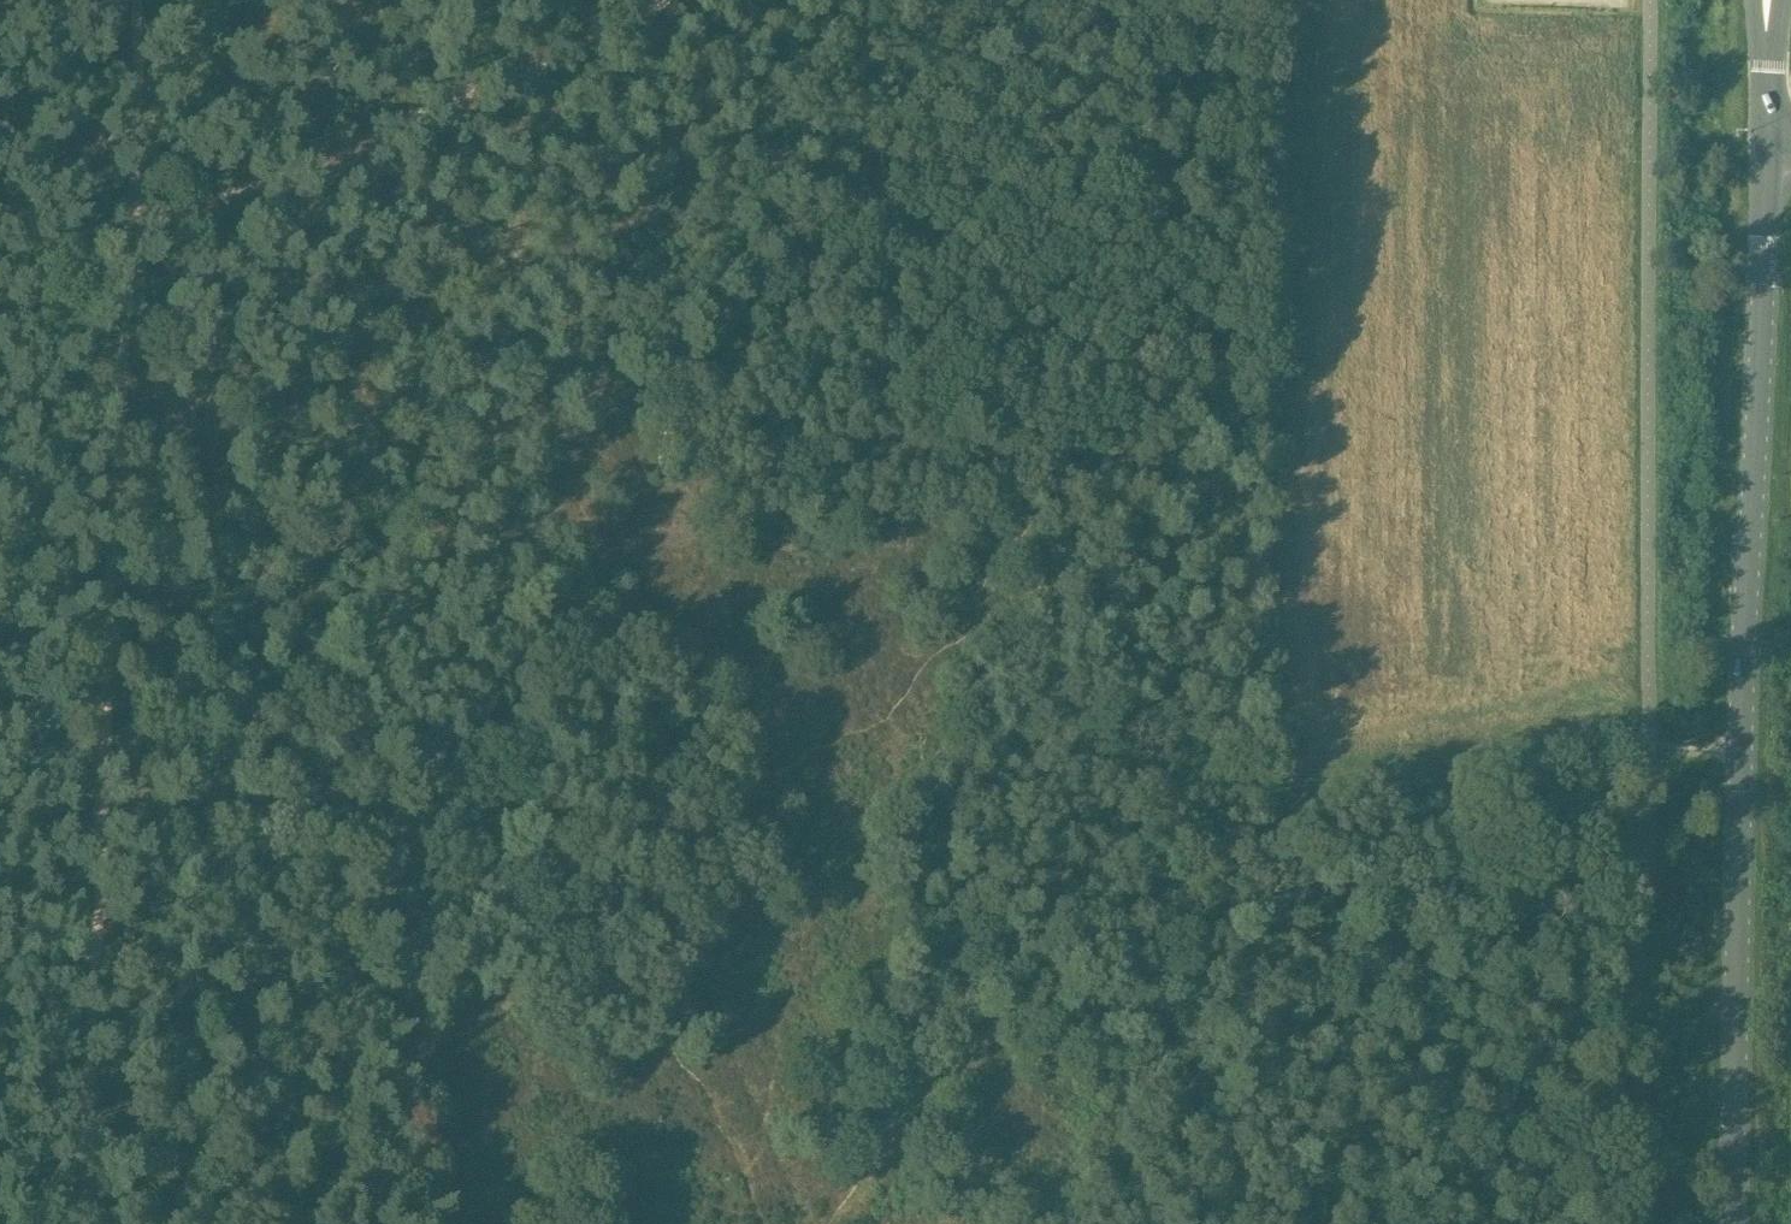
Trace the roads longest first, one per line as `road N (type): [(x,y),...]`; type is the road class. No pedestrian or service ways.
road 1 (secondary): [(1730,1223),(1763,156)]
road 2 (track): [(75,1223),(124,231)]
road 3 (track): [(1231,829),(1538,751),(1650,751)]
road 4 (track): [(124,231),(128,0)]

